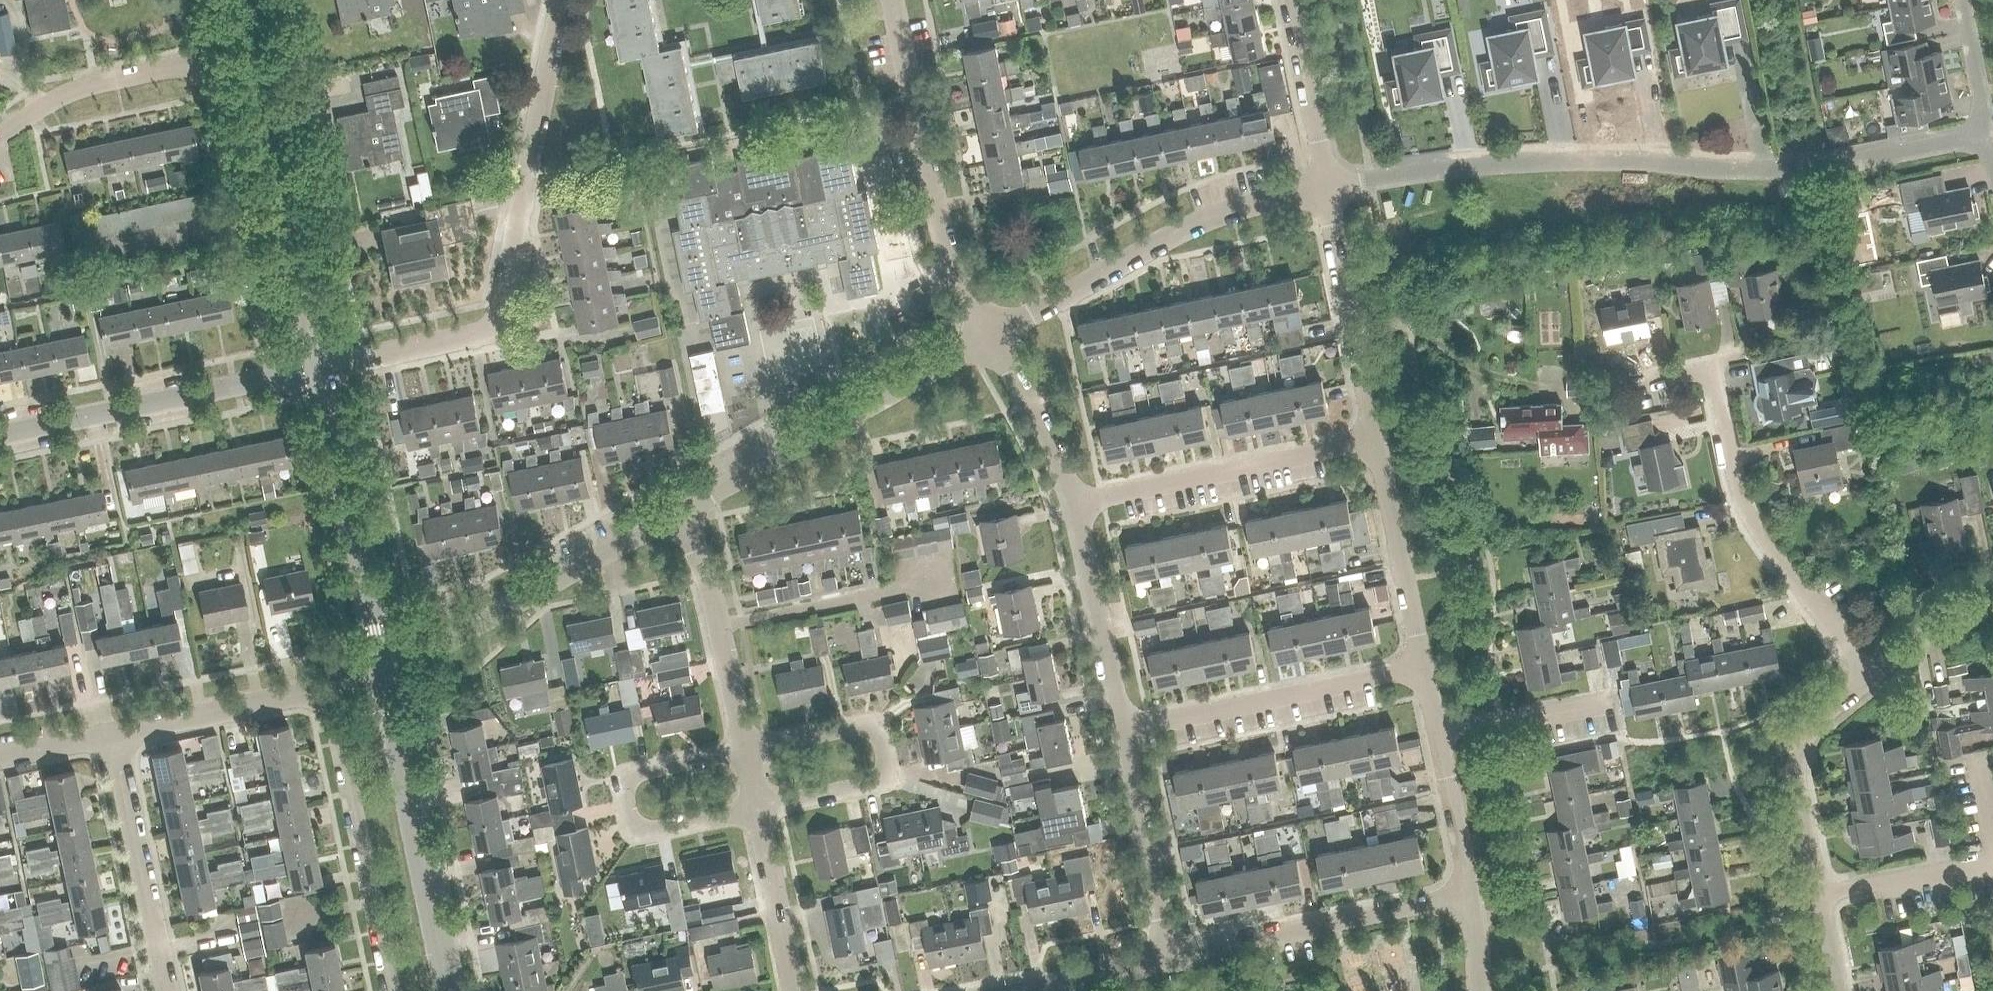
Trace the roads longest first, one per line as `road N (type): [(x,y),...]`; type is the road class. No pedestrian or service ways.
road 1 (residential): [(1326,191),(1522,163),(1815,168),(1991,135)]
road 2 (residential): [(0,129),(50,87),(192,55),(273,377)]
road 3 (residential): [(319,371),(492,327),(561,0)]
road 4 (residential): [(1870,679),(1740,495),(1711,366),(1631,383)]
road 5 (tertiary): [(319,371),(245,0)]
road 6 (residential): [(989,340),(1211,218),(1326,191)]
road 7 (residential): [(989,340),(936,215),(894,0)]
road 8 (residential): [(680,512),(989,340)]
road 9 (residential): [(383,675),(680,512)]
road 10 (tertiary): [(450,990),(383,675)]
road 11 (tertiary): [(383,675),(319,371)]
road 12 (residential): [(744,749),(852,728),(885,746),(875,783),(758,810)]
road 13 (residential): [(392,990),(329,691)]
road 14 (residential): [(1076,503),(1375,444)]
road 15 (residential): [(1175,953),(1474,898)]
road 16 (residential): [(1127,734),(1423,666)]
road 17 (residential): [(758,810),(651,832),(623,811),(623,788),(640,770),(744,749)]
road 18 (residential): [(0,435),(273,377)]
road 19 (residential): [(167,990),(111,735)]
road 20 (residential): [(1375,444),(1326,191)]
road 21 (residential): [(1819,898),(1796,759),(1806,732),(1870,679)]
road 22 (residential): [(744,749),(713,600),(680,512)]
road 23 (residential): [(1474,898),(1423,666)]
road 24 (residential): [(1127,734),(1076,503)]
road 25 (residential): [(1423,666),(1375,444)]
road 26 (residential): [(1175,953),(1127,734)]
road 27 (residential): [(111,735),(329,691)]
road 28 (residential): [(1326,191),(1285,0)]
road 29 (residential): [(1819,898),(1985,866),(1992,850)]
road 30 (residential): [(1076,503),(989,340)]
road 31 (residential): [(797,990),(758,810)]
road 32 (residential): [(995,990),(1175,953)]
road 33 (residential): [(1870,679),(1992,580)]
road 34 (residential): [(1991,135),(1965,0)]

